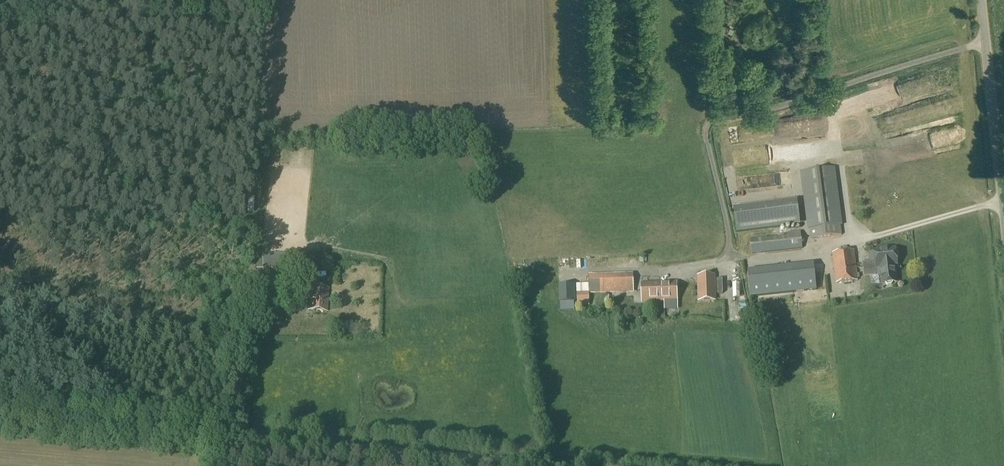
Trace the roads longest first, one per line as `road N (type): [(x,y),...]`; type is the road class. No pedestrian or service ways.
road 1 (track): [(559,465),(230,435)]
road 2 (track): [(230,435),(0,415)]
road 3 (unclassified): [(1003,213),(982,0)]
road 4 (track): [(230,435),(241,331),(315,332)]

